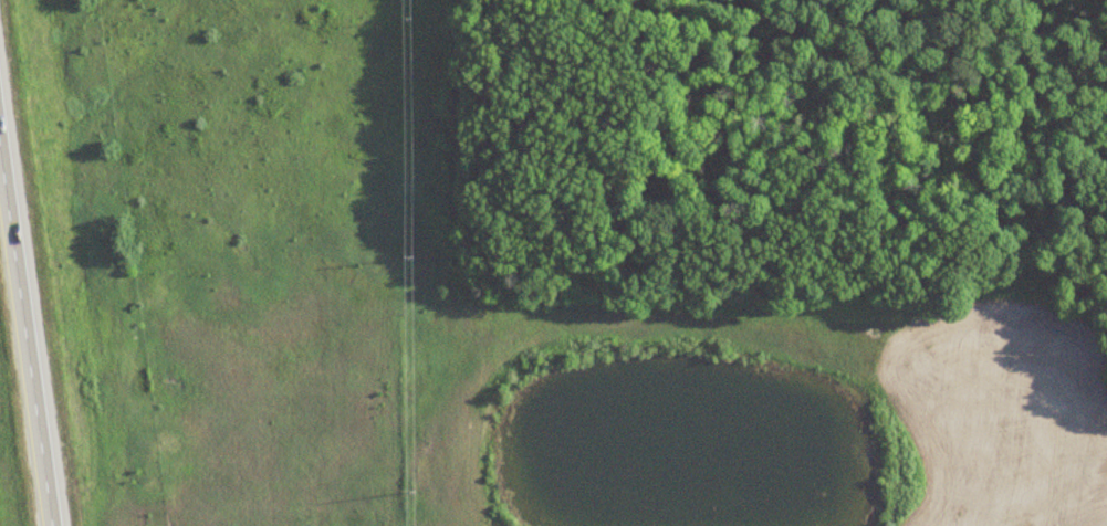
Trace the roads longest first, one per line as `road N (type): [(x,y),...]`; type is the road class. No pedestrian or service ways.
road 1 (motorway): [(42,525),(0,200)]

